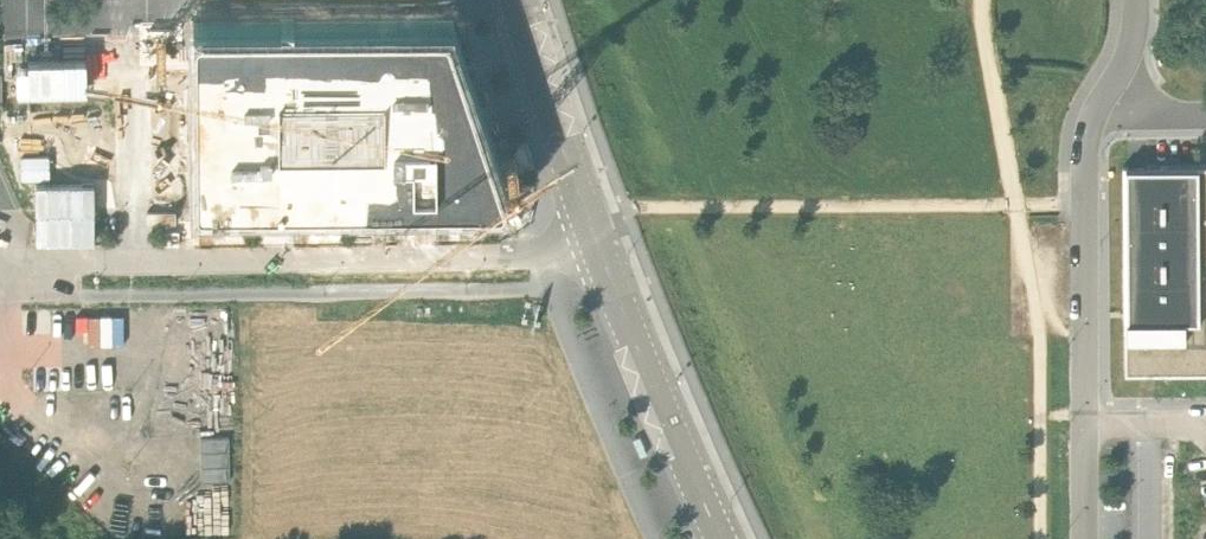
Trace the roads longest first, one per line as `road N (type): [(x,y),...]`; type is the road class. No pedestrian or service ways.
road 1 (unclassified): [(27,259),(528,257),(595,244)]
road 2 (unclassified): [(1137,0),(1134,38),(1090,138),(1085,538)]
road 3 (tertiary): [(719,538),(595,244)]
road 4 (tertiary): [(595,244),(513,0)]
road 5 (unknown): [(119,111),(120,259)]

